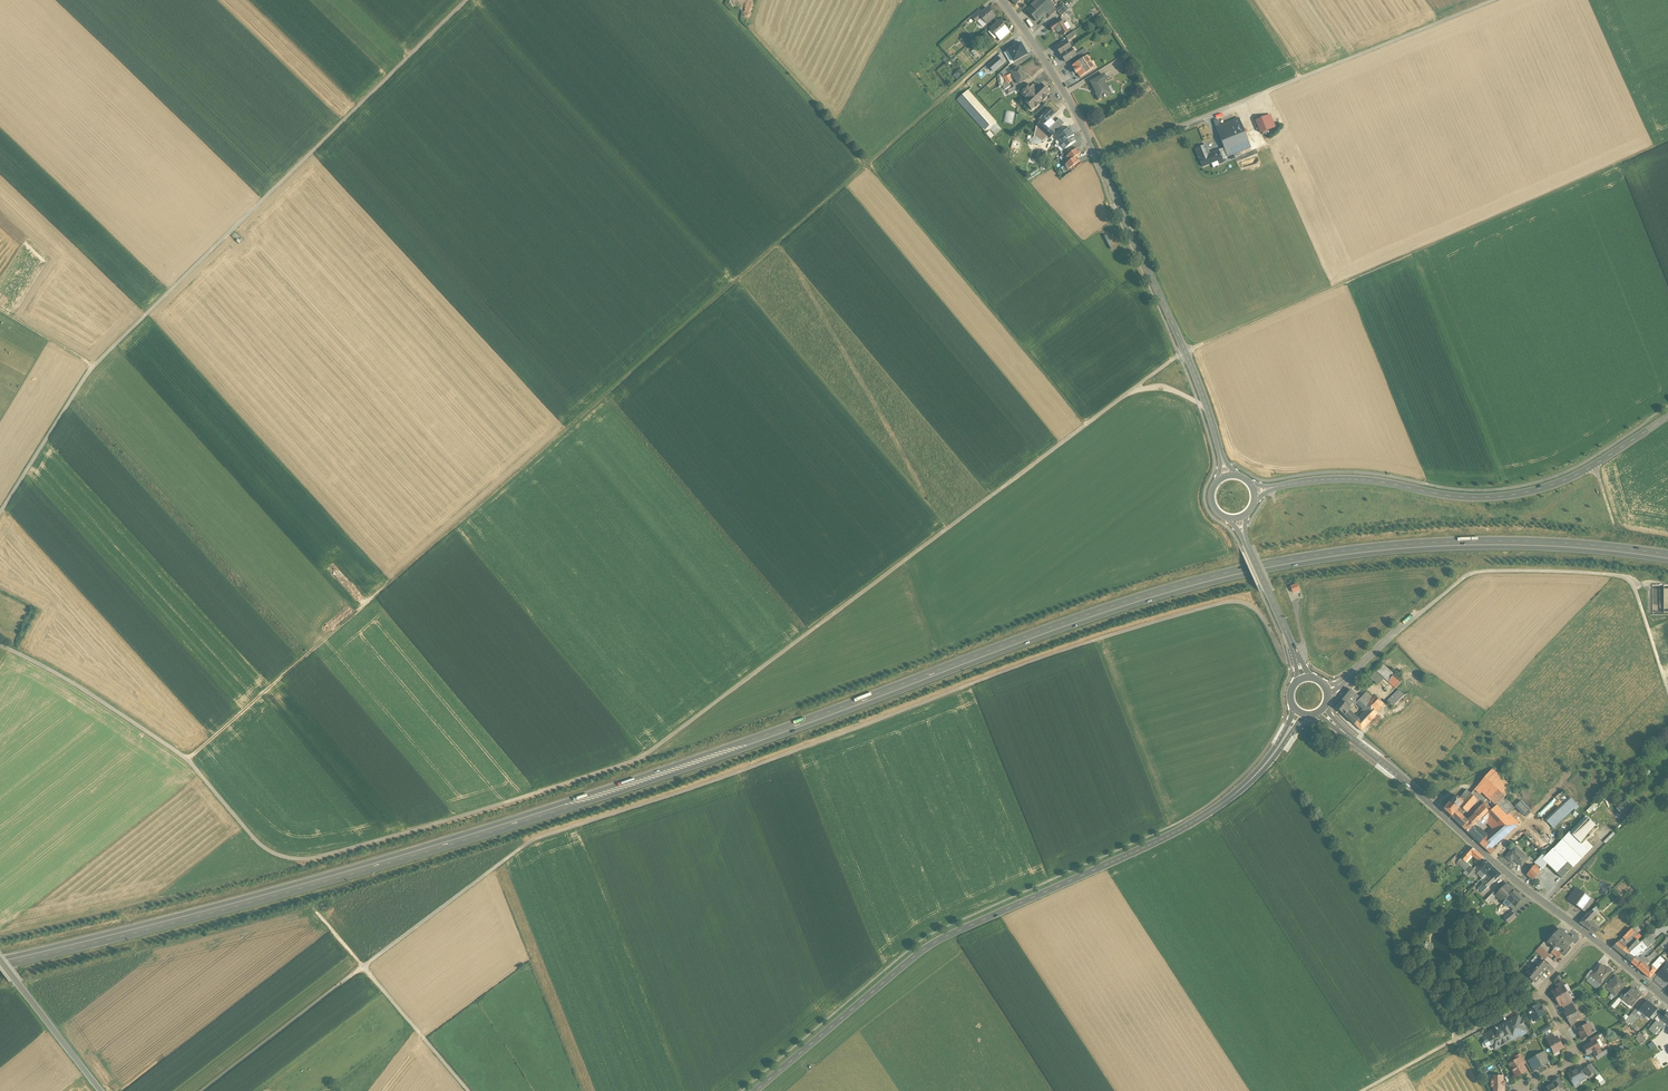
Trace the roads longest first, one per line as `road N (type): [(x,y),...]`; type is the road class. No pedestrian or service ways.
road 1 (trunk): [(0,963),(219,909),(533,816),(1111,608),(1237,571),(1456,542),(1667,556)]
road 2 (track): [(1185,352),(633,762),(459,822),(302,863),(261,847),(187,760)]
road 3 (track): [(187,760),(1025,30)]
road 4 (track): [(362,967),(533,840),(1059,652),(1236,602),(1262,619),(1283,660),(1297,658)]
road 5 (track): [(466,0),(92,367),(0,522)]
road 6 (tertiary): [(1299,712),(1246,783),(1200,819),(932,943),(755,1090)]
road 7 (track): [(1087,424),(718,0)]
road 8 (track): [(1185,352),(1667,141)]
road 9 (tertiary): [(1224,466),(1201,391),(1100,159),(1065,92),(1001,0)]
road 10 (tertiary): [(1667,417),(1569,479),(1524,493),(1451,496),(1327,478),(1254,491)]
road 11 (track): [(1495,0),(1100,159)]
road 12 (tertiary): [(1321,711),(1588,936)]
road 13 (track): [(1422,616),(1477,573),(1629,579),(1667,689)]
road 14 (track): [(187,760),(0,646)]
road 15 (track): [(203,1090),(362,967)]
road 16 (tertiary): [(1303,679),(1238,518)]
road 17 (unclassified): [(100,1090),(0,960)]
road 18 (track): [(362,967),(467,1090)]
road 19 (residential): [(1525,1086),(1574,1057),(1542,994)]

